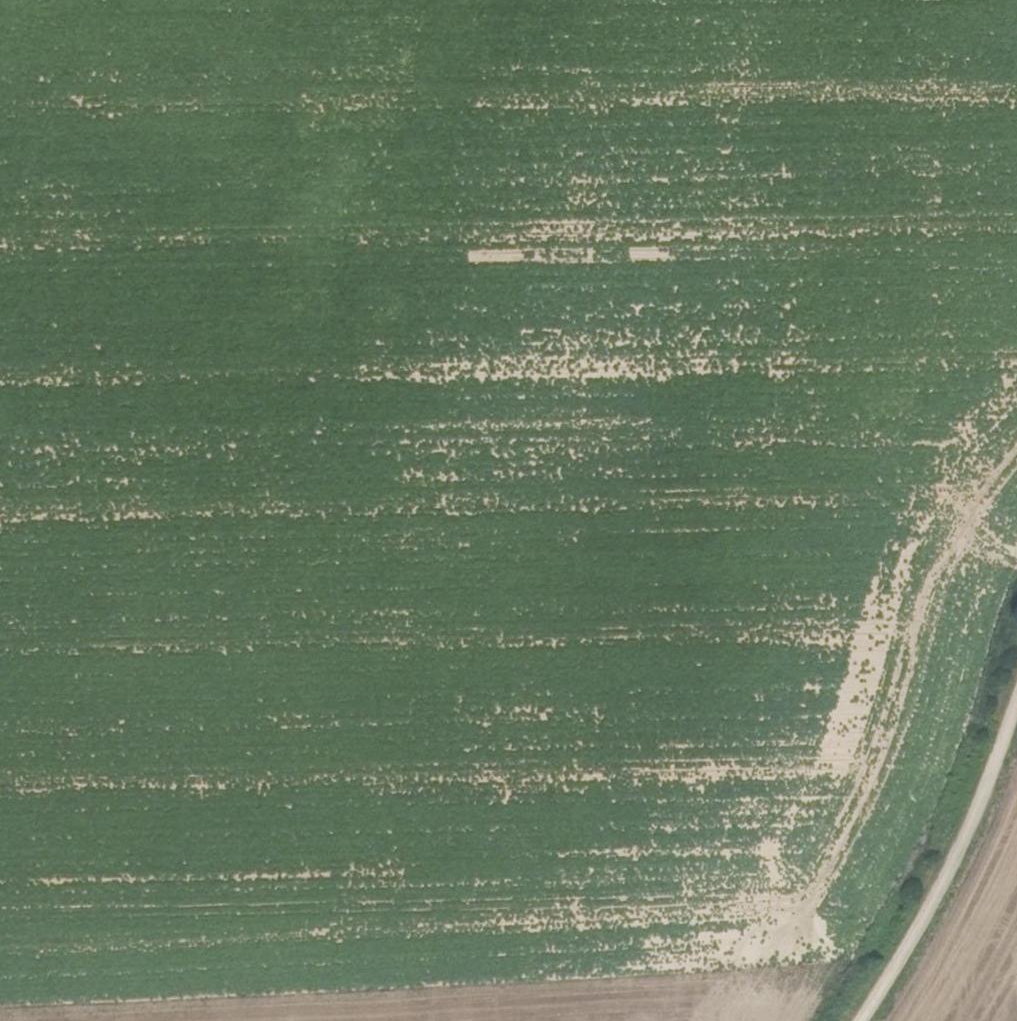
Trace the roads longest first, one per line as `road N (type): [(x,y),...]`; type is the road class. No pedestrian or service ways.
road 1 (unclassified): [(1016,735),(979,839),(868,1020)]

